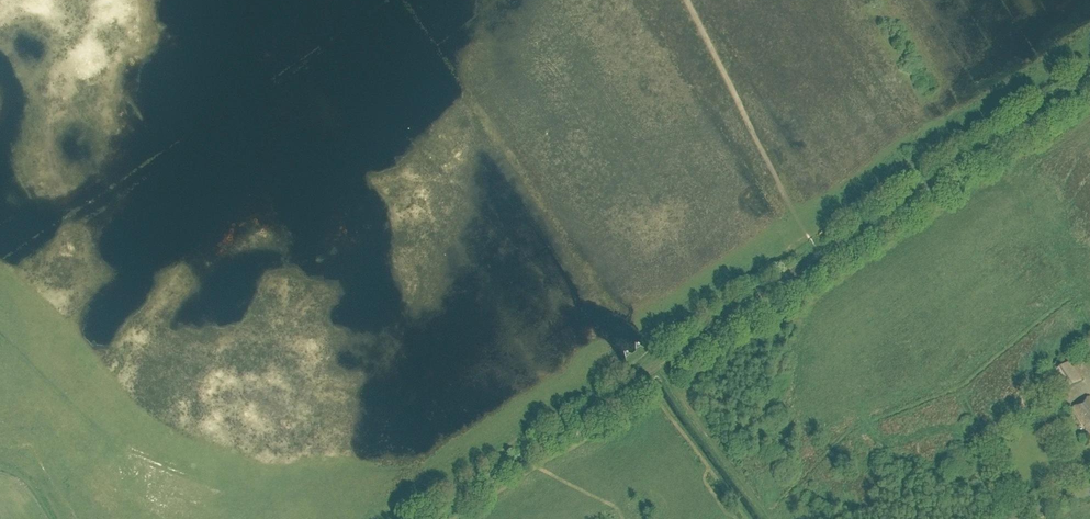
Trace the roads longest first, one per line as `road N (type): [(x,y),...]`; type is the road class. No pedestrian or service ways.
road 1 (track): [(423,518),(1089,79)]

